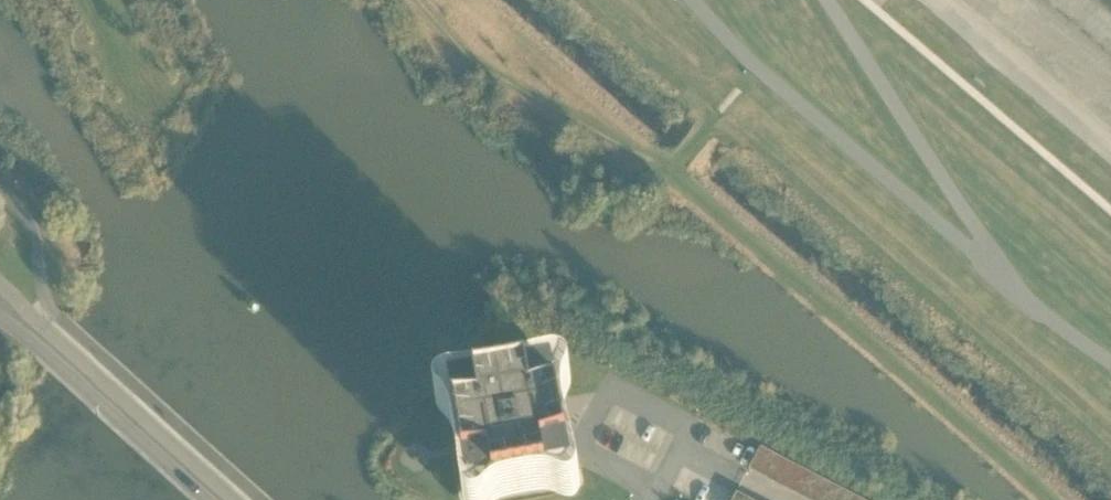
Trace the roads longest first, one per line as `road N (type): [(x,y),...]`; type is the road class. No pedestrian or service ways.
road 1 (tertiary): [(233,499),(0,286)]
road 2 (tertiary): [(0,320),(205,499)]

